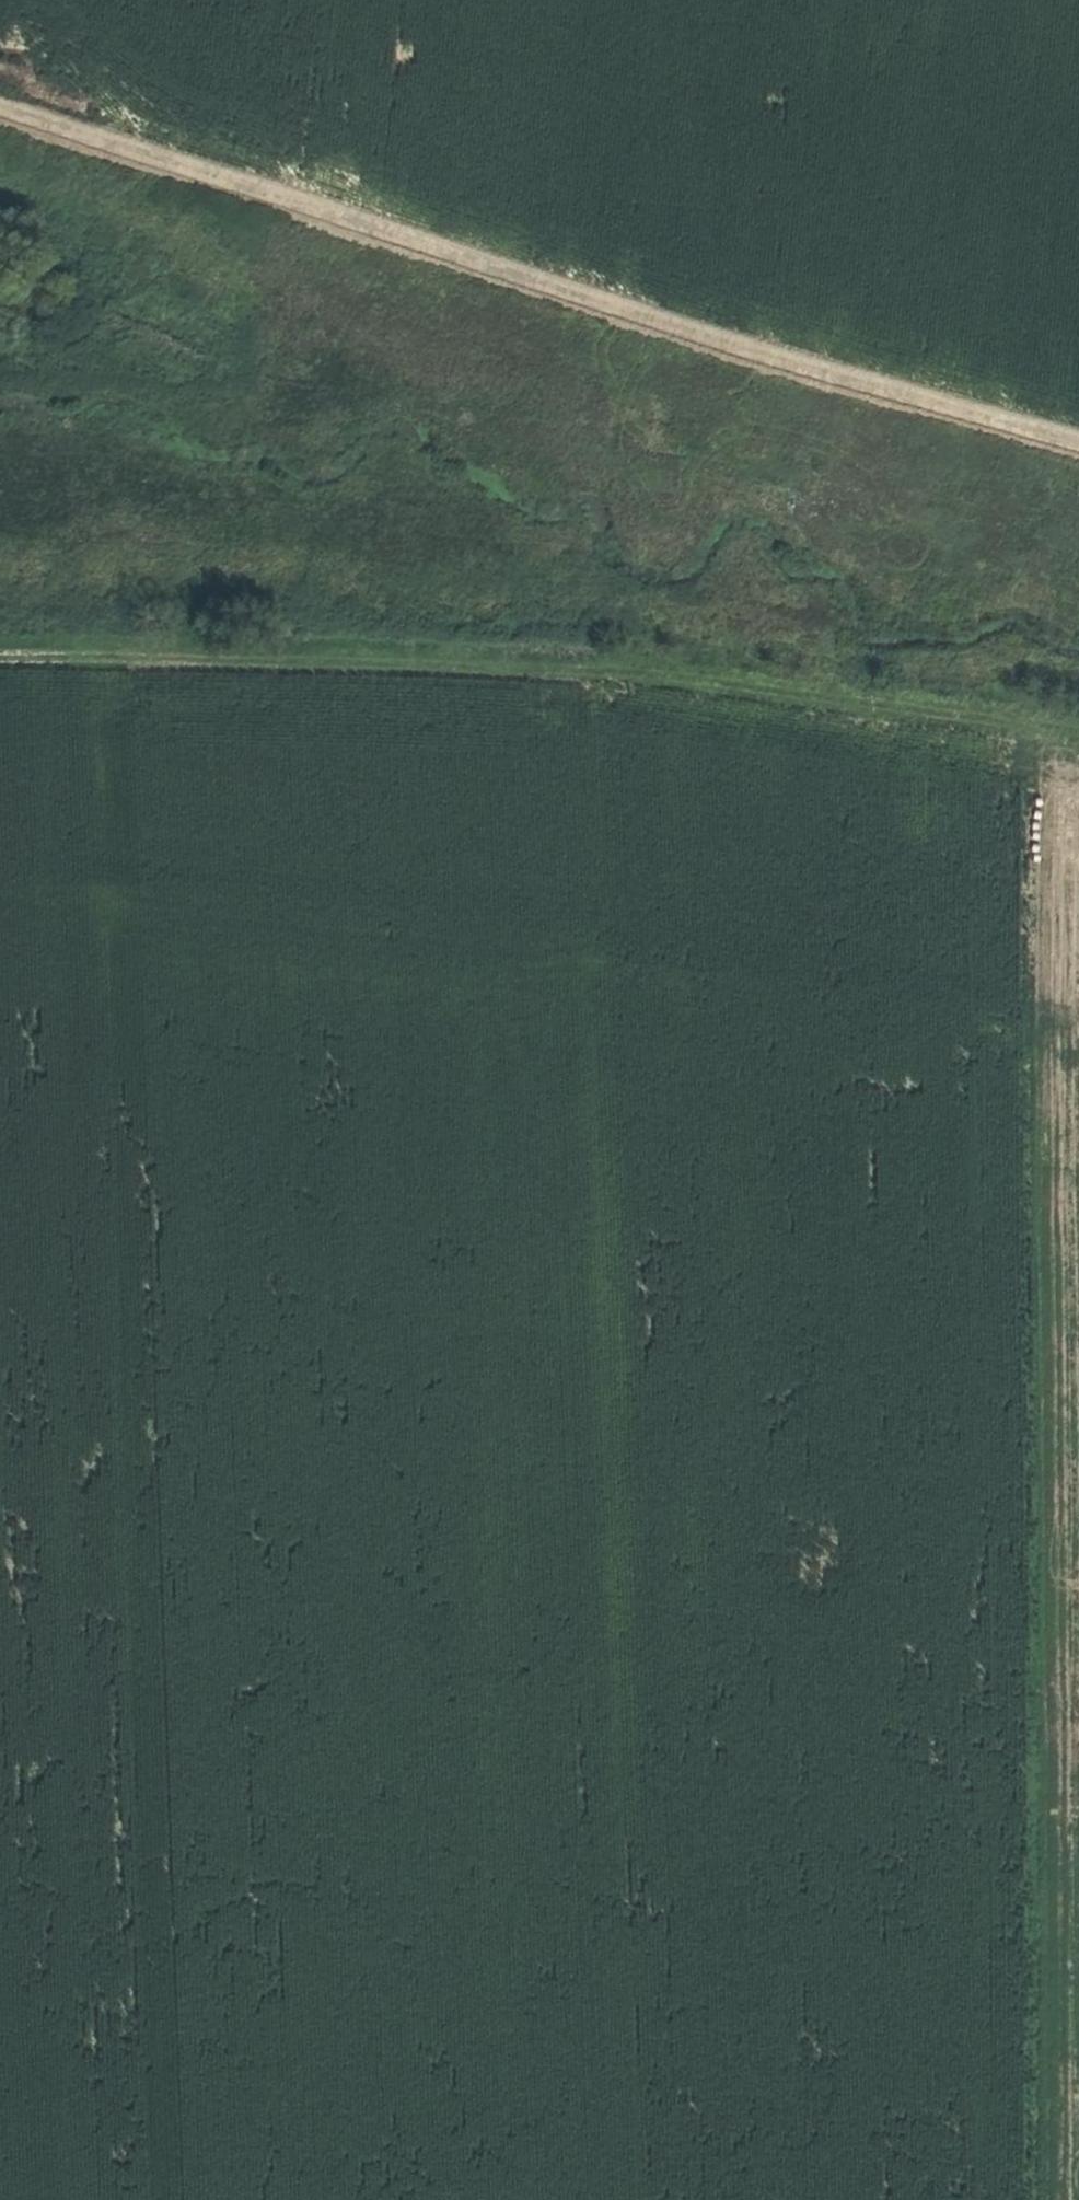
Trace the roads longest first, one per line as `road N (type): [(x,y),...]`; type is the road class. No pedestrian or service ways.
road 1 (track): [(1078,438),(0,97)]
road 2 (track): [(0,658),(347,659),(618,671),(1078,734)]

